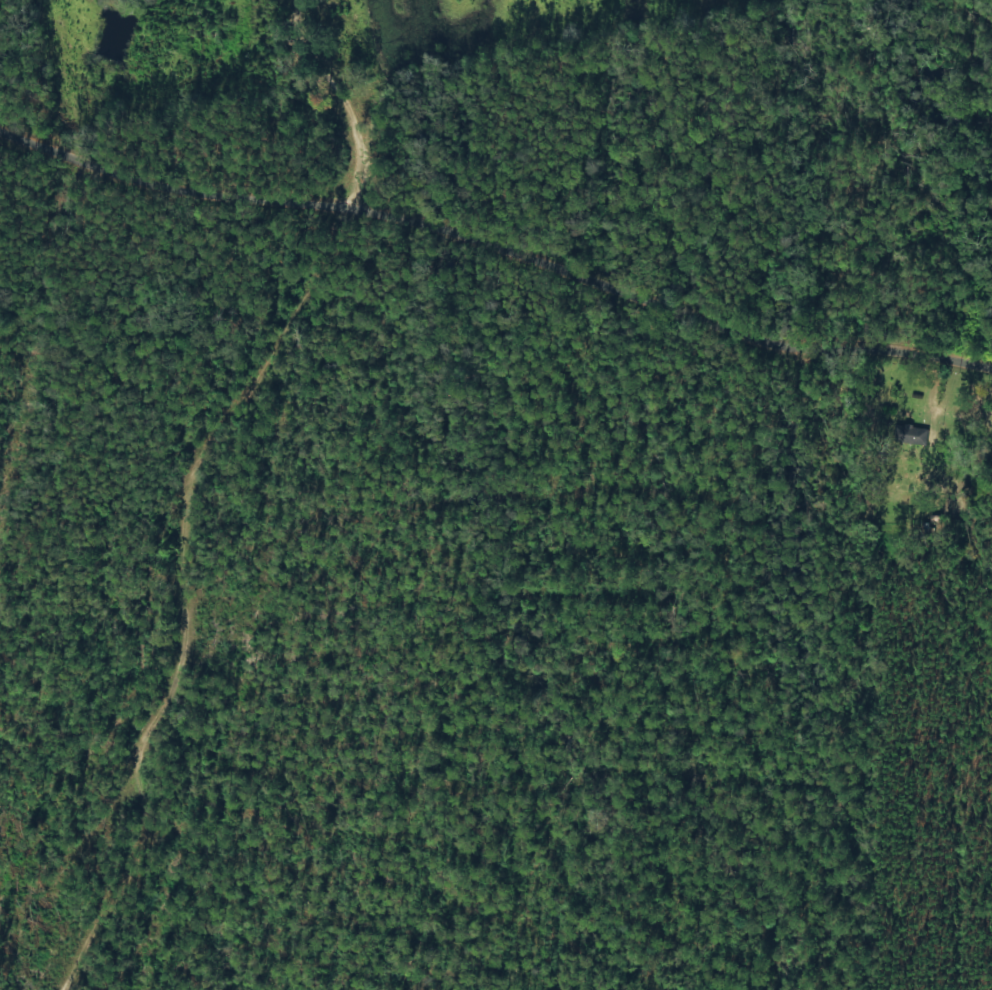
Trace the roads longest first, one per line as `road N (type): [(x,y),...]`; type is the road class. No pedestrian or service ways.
road 1 (residential): [(991,394),(592,299),(384,219),(0,141)]

